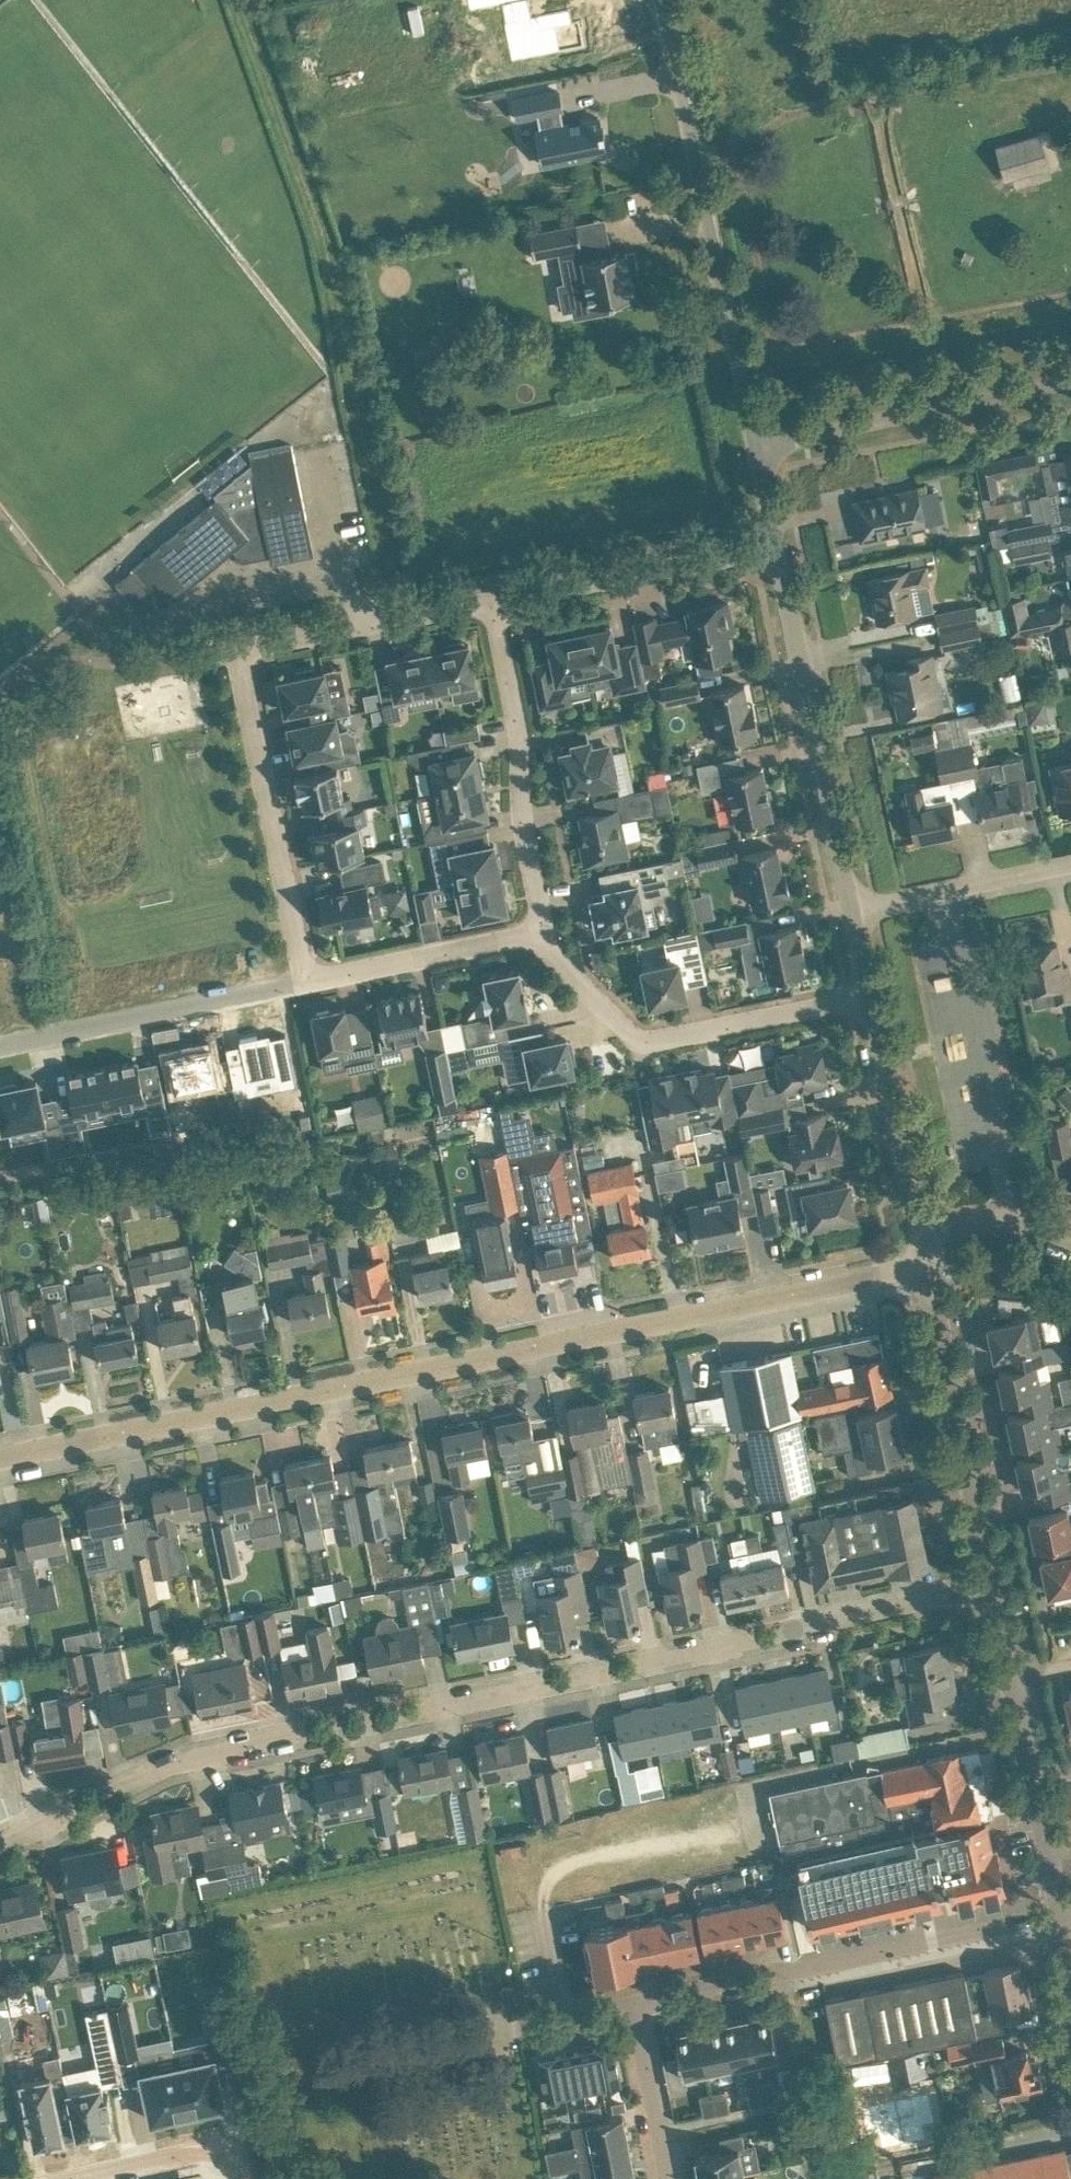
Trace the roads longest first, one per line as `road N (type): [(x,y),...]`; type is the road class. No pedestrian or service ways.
road 1 (residential): [(0,1850),(179,1764),(985,1592)]
road 2 (residential): [(0,1458),(926,1267)]
road 3 (residential): [(302,980),(243,656),(259,643),(495,596)]
road 4 (residential): [(635,2003),(1031,1920),(1061,1920)]
road 5 (residential): [(871,999),(647,1043),(548,947),(545,931)]
road 6 (residential): [(852,909),(774,540)]
road 7 (unclassified): [(736,363),(658,0)]
road 8 (residential): [(545,931),(495,596)]
road 9 (residential): [(985,1592),(926,1267)]
road 10 (residential): [(753,443),(1070,378)]
road 11 (residential): [(0,1043),(302,980)]
road 12 (residential): [(495,596),(774,540)]
road 13 (residential): [(1061,1920),(1008,1673)]
road 14 (residential): [(545,931),(302,980)]
road 15 (residential): [(921,1235),(871,999)]
road 16 (residential): [(852,909),(1070,869)]
road 17 (residential): [(71,2178),(209,2150),(228,2156),(241,2178)]
road 18 (residential): [(666,2178),(635,2003)]
road 19 (residential): [(1070,1235),(1008,1216),(921,1235)]

